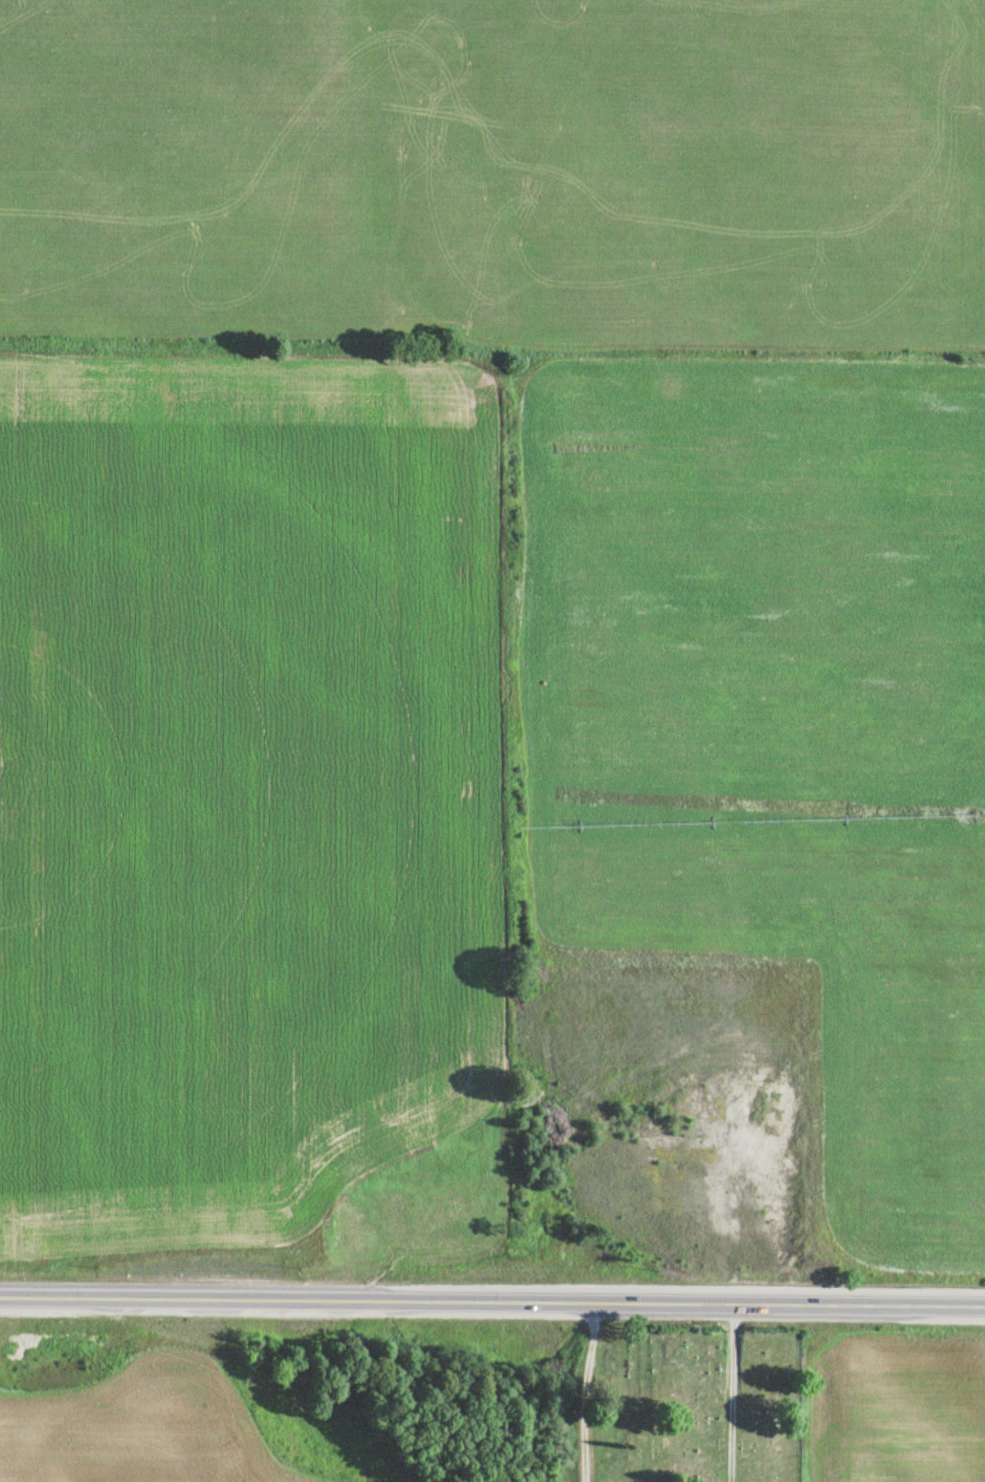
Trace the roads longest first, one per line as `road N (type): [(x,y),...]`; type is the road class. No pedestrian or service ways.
road 1 (primary): [(984,1305),(0,1296)]

